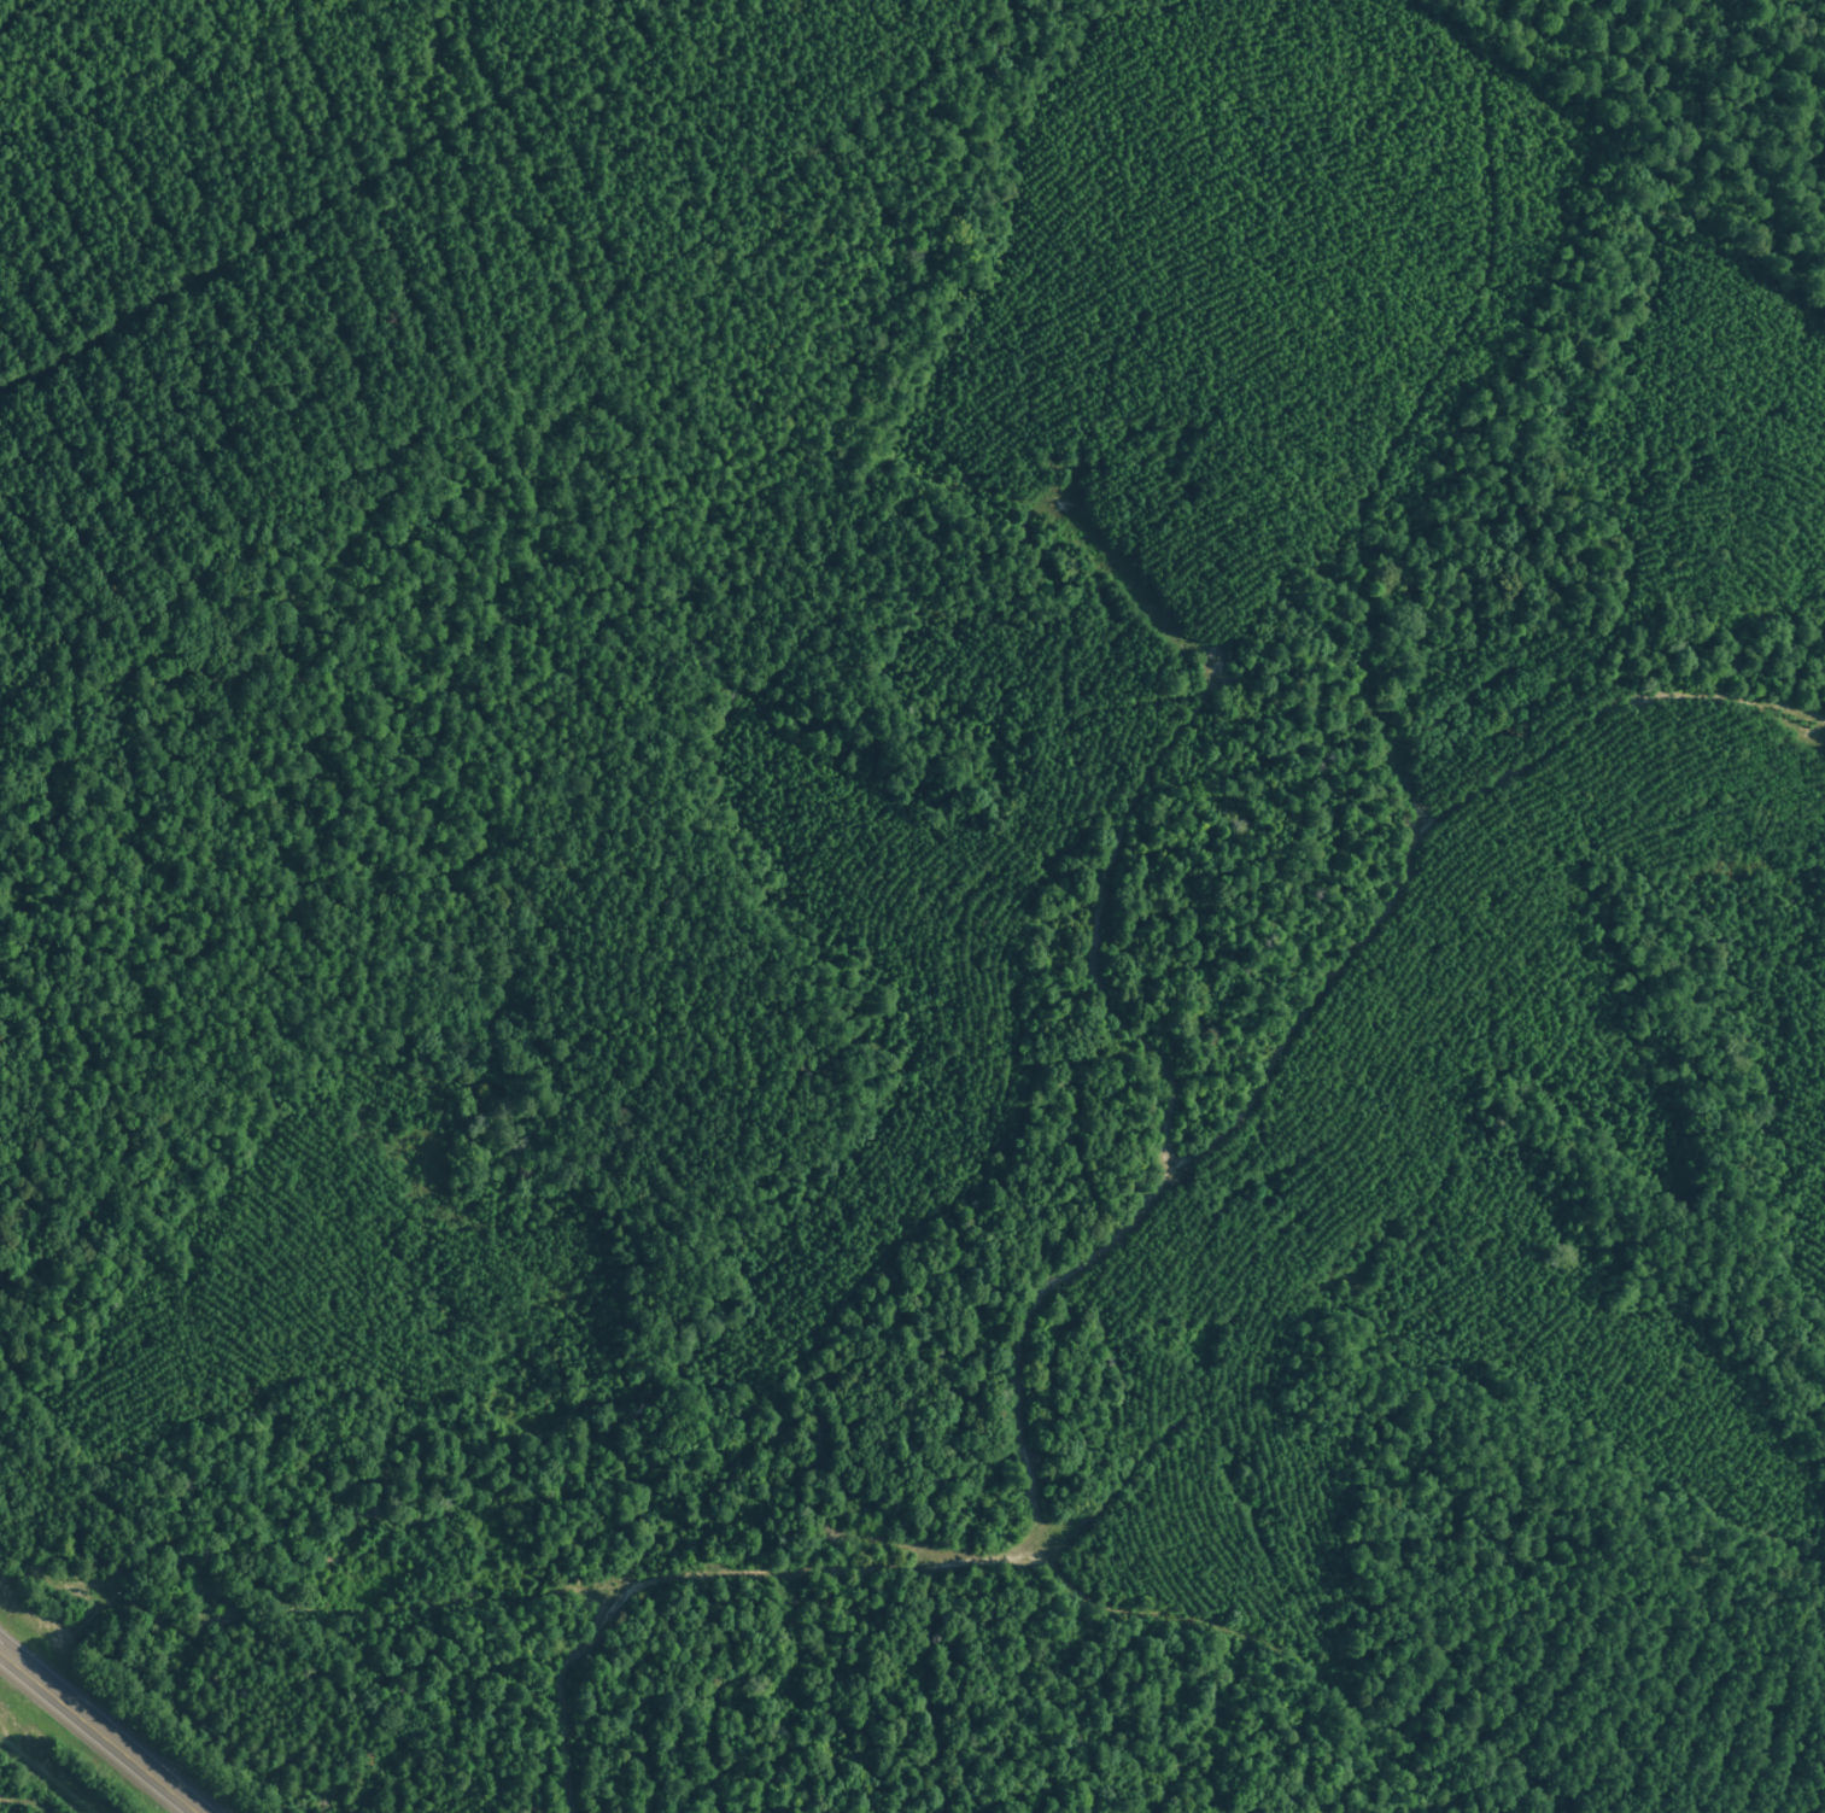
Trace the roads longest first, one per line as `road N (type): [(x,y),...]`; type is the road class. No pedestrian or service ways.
road 1 (primary): [(208,1812),(0,1645)]

